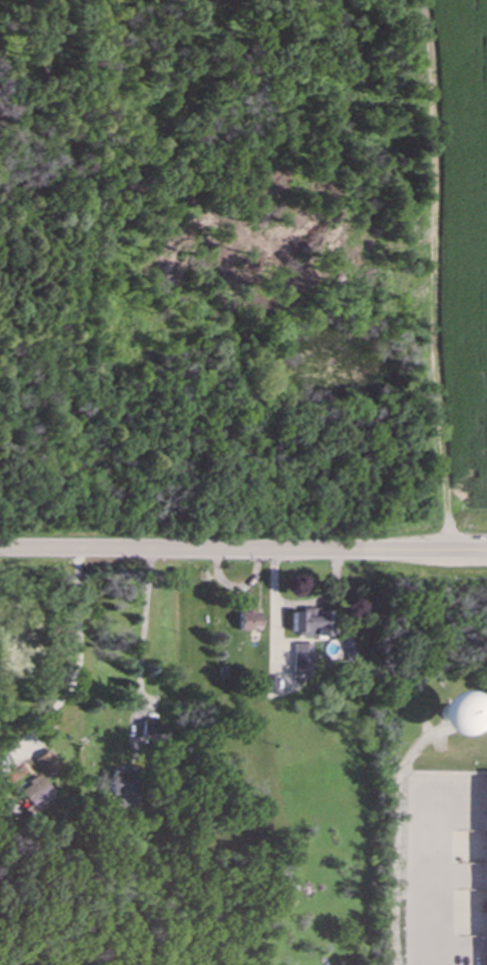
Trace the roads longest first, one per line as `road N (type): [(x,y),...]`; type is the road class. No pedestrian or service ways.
road 1 (secondary): [(486,552),(0,550)]

